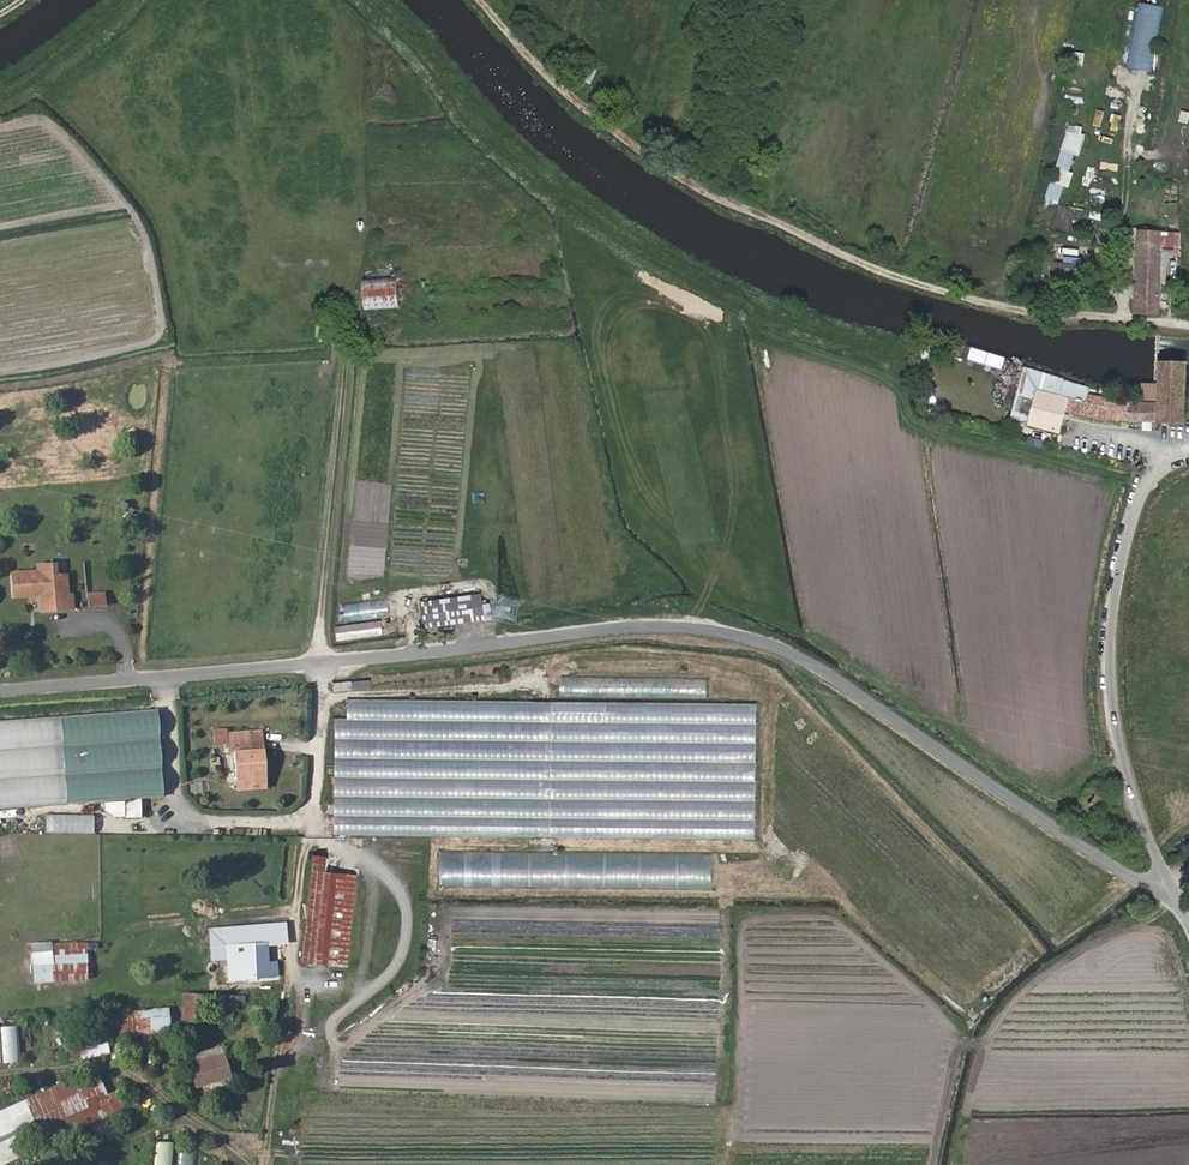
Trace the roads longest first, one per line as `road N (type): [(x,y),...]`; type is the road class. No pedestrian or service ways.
road 1 (unclassified): [(1165,890),(1125,874),(809,652),(717,622),(0,691)]
road 2 (track): [(477,0),(551,82),(706,195),(892,277),(968,298),(1053,314),(1188,325)]
road 3 (track): [(902,356),(744,301),(561,192),(487,129),(371,0)]
road 4 (track): [(329,662),(268,1164)]
road 5 (unclassified): [(1188,455),(1152,479),(1139,502),(1112,632),(1125,763),(1165,890)]
road 6 (track): [(120,0),(85,36),(0,93)]

